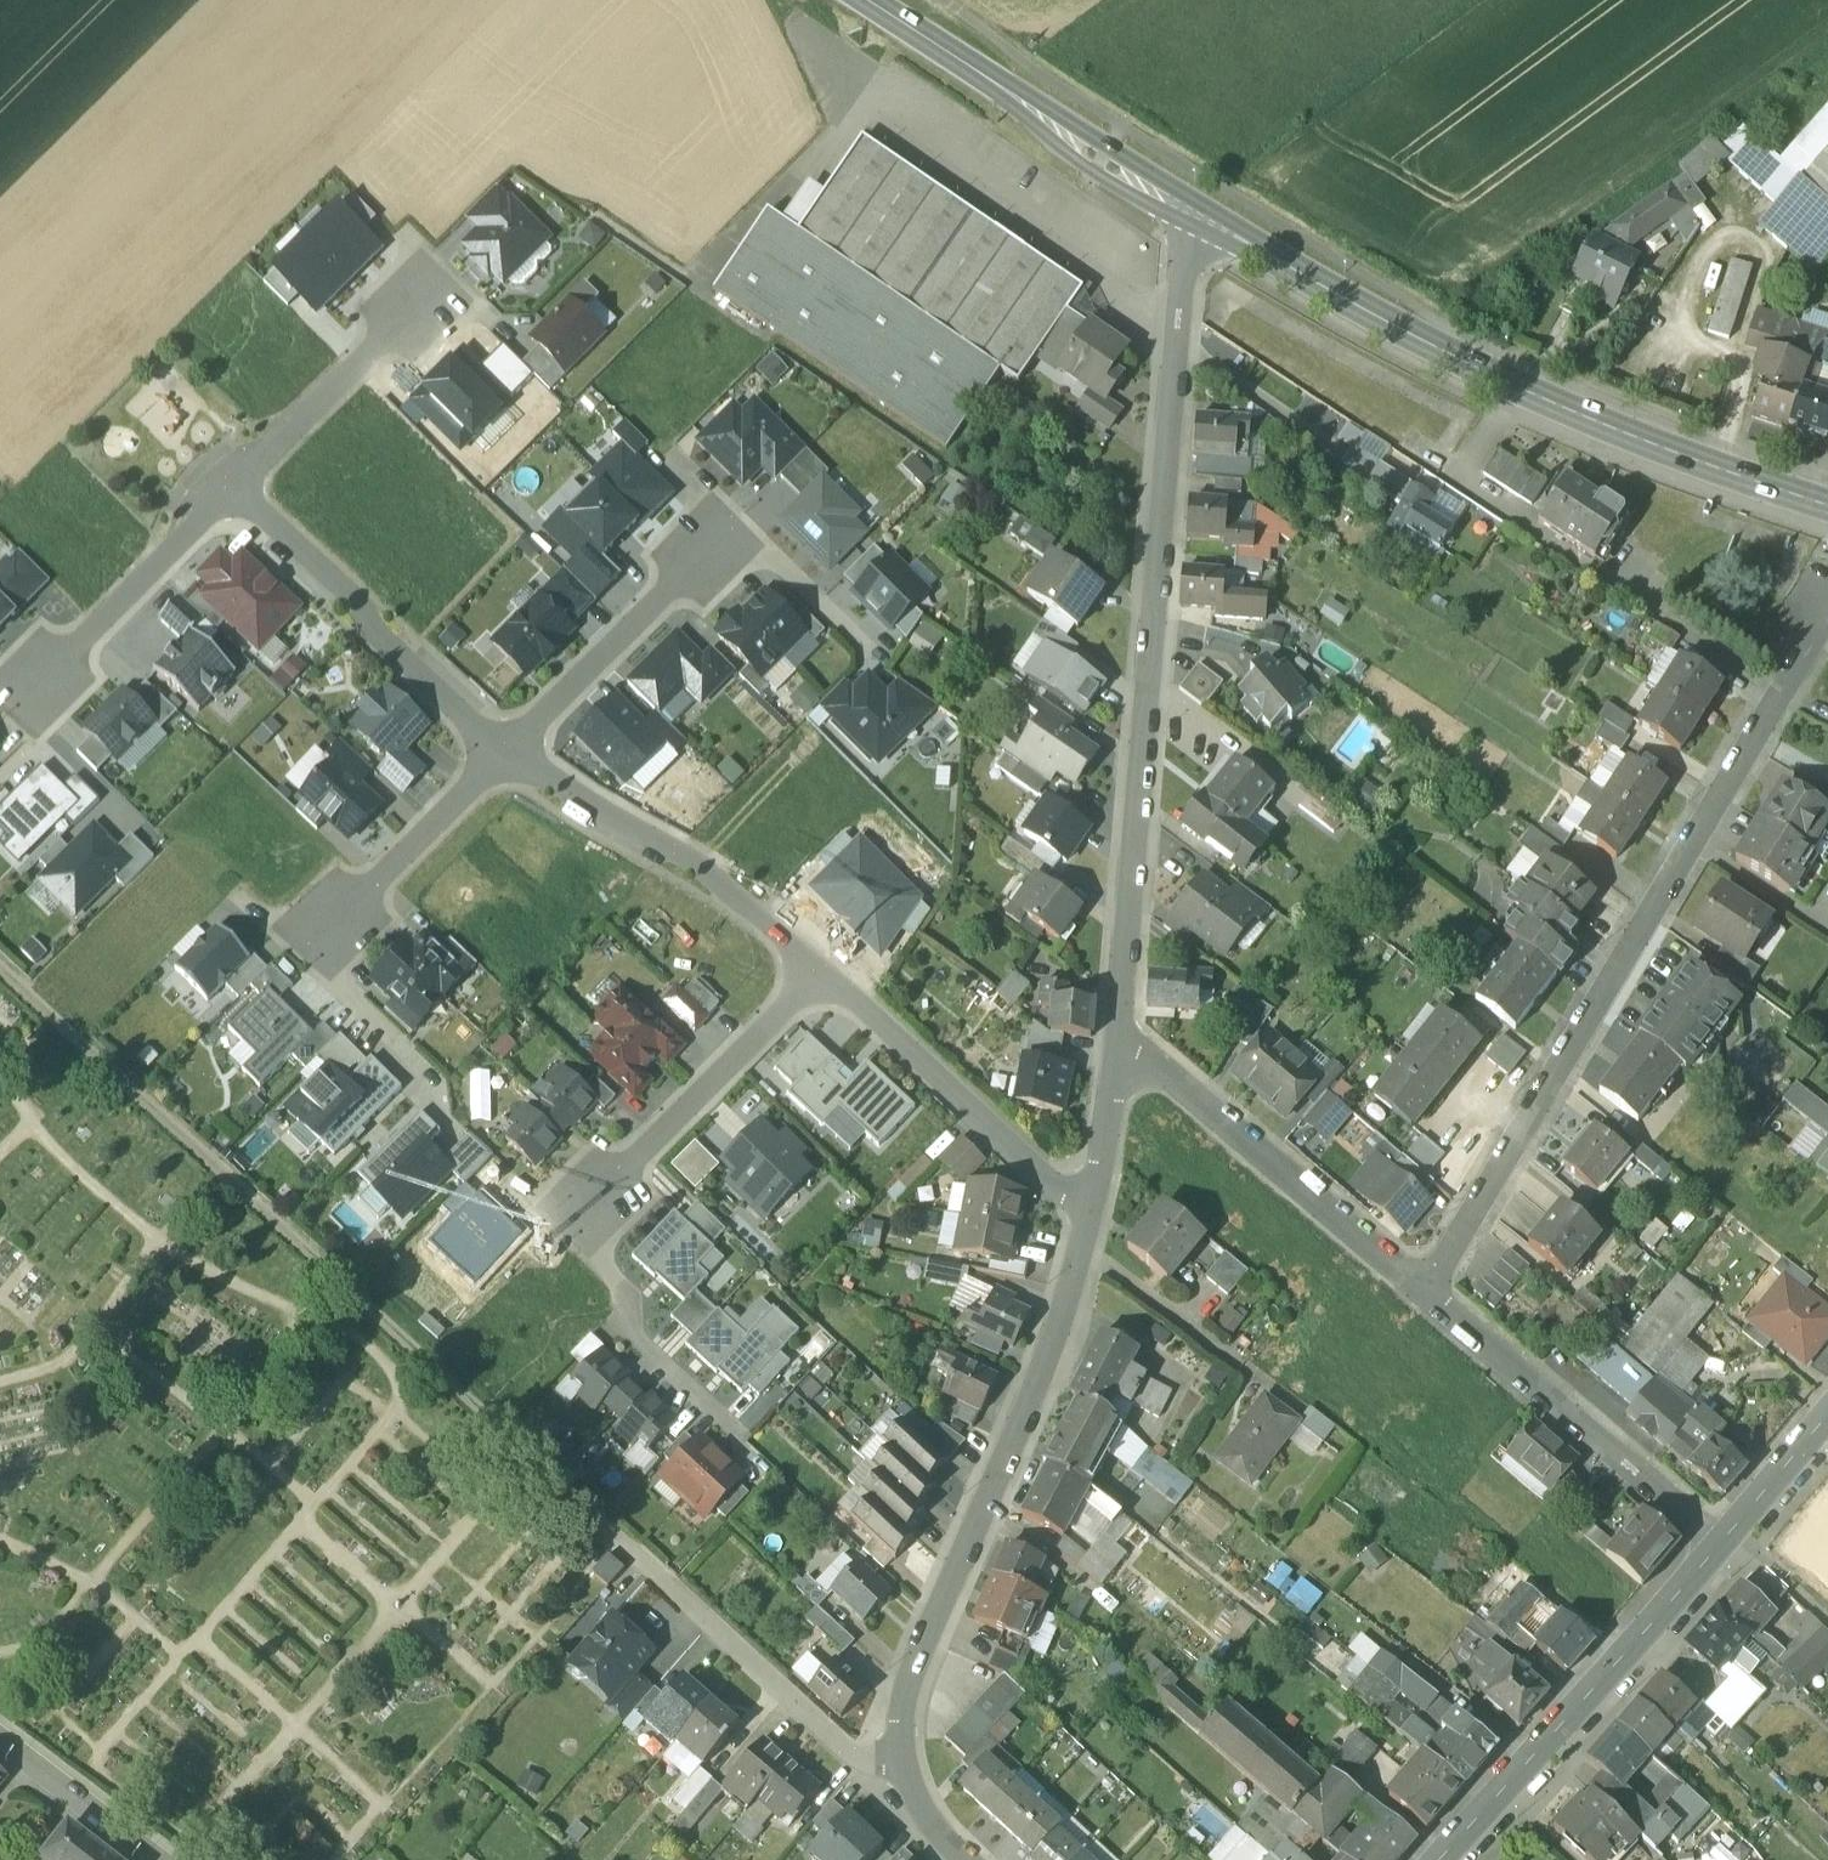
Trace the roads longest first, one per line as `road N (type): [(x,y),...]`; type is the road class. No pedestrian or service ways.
road 1 (track): [(0,969),(659,1575)]
road 2 (residential): [(1114,1048),(1180,329),(1190,253),(1205,219)]
road 3 (residential): [(1430,1290),(1827,601)]
road 4 (residential): [(970,1859),(911,1795),(904,1721),(938,1612),(1070,1289),(1091,1209)]
road 5 (secondary): [(1827,512),(1552,409),(1434,352),(1205,219)]
road 6 (residential): [(229,486),(20,700),(142,826)]
road 7 (tertiary): [(1720,1540),(1438,1859)]
road 8 (secondary): [(1205,219),(1102,161),(866,0)]
road 9 (residential): [(1114,1048),(1163,1064),(1430,1290)]
road 10 (residential): [(507,759),(229,486)]
road 11 (residential): [(1430,1290),(1720,1540)]
road 12 (residential): [(820,970),(748,905),(507,759)]
road 13 (residential): [(1091,1209),(820,970)]
road 14 (residential): [(820,970),(593,1198)]
road 15 (residential): [(718,536),(507,759)]
road 16 (residential): [(431,293),(229,486)]
road 17 (residential): [(507,759),(341,919)]
road 18 (residential): [(0,1739),(157,1859)]
road 19 (residential): [(1091,1209),(1114,1048)]
road 20 (tertiary): [(1827,1419),(1720,1540)]

